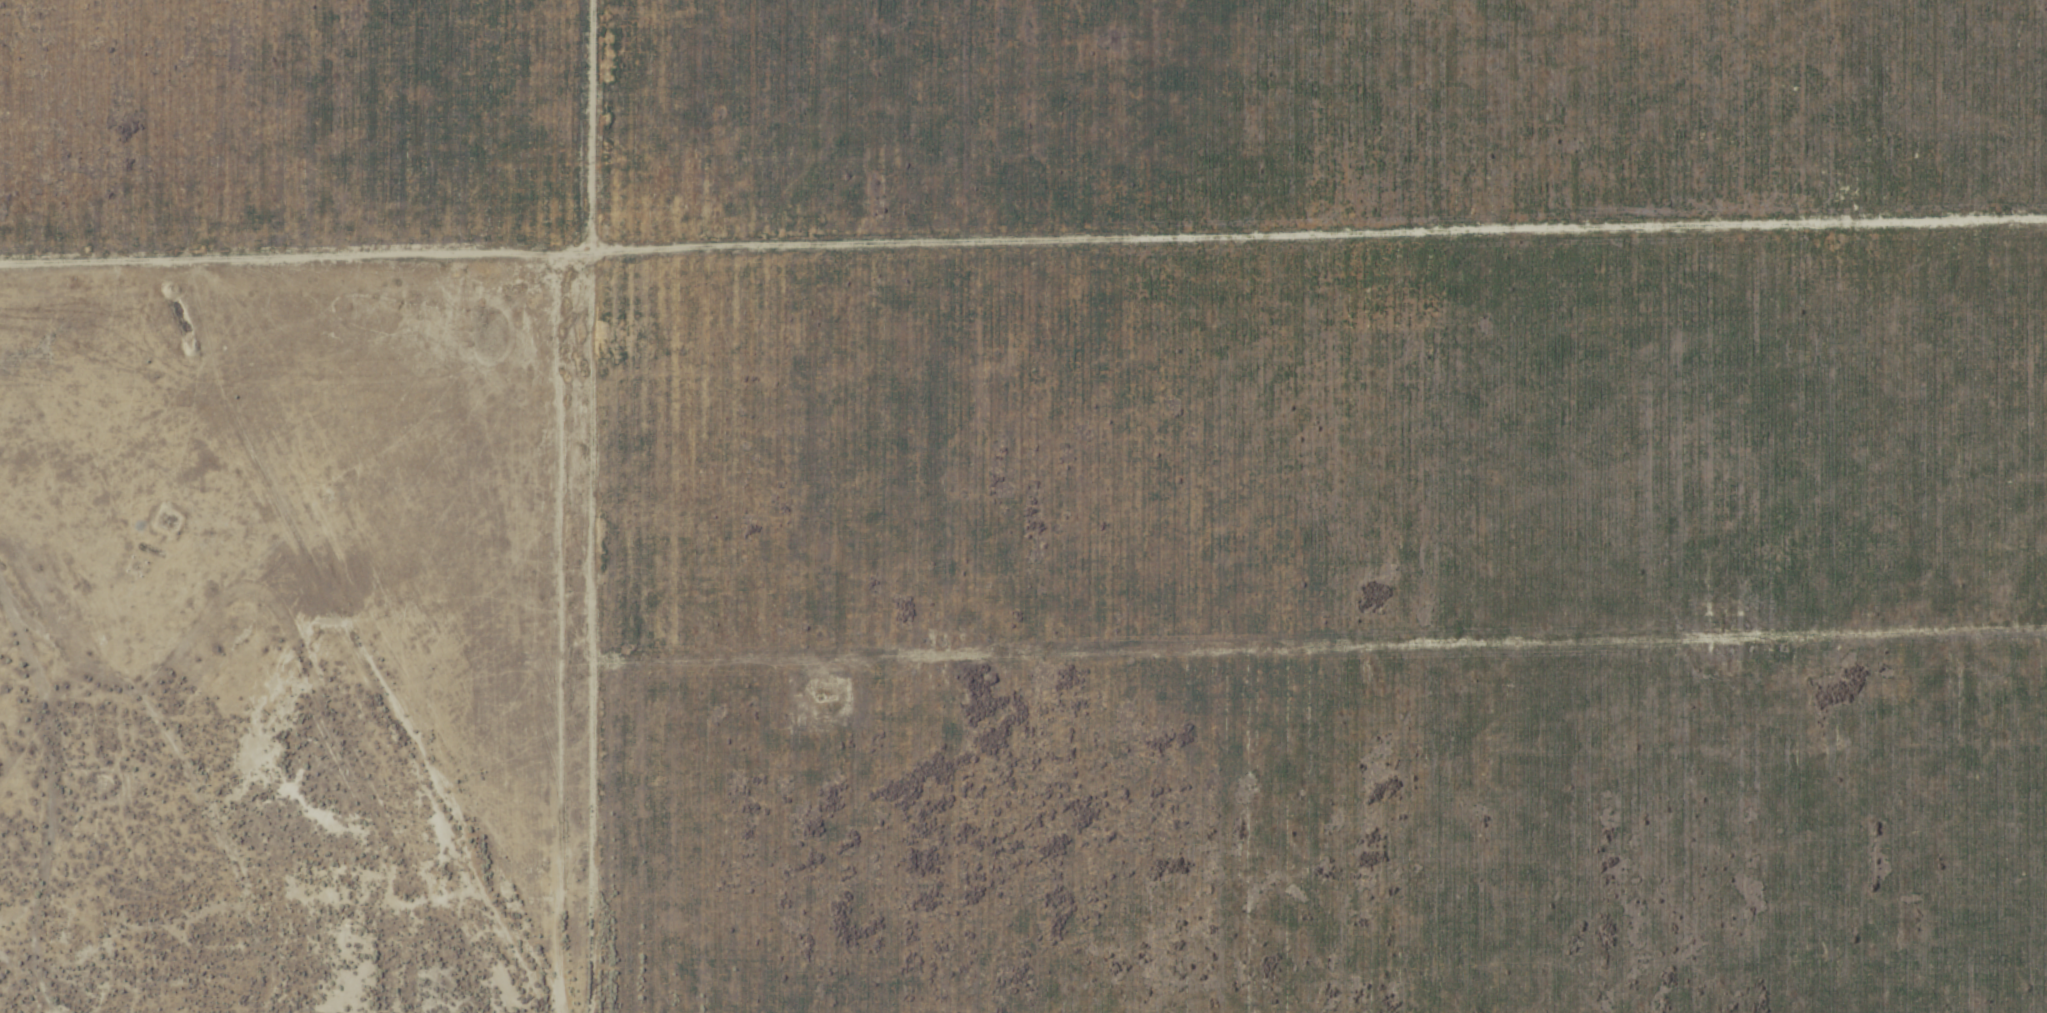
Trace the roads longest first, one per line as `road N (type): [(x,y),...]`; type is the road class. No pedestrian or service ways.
road 1 (track): [(56,0),(601,1012)]

